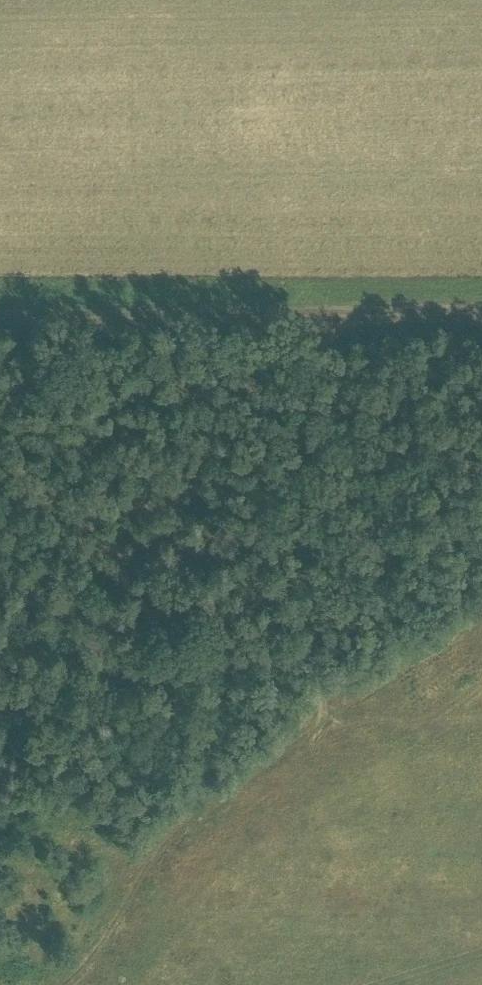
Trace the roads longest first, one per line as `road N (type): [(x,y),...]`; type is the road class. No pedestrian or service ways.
road 1 (track): [(481,610),(174,837),(65,984)]
road 2 (track): [(339,715),(315,666),(294,484),(323,313)]

